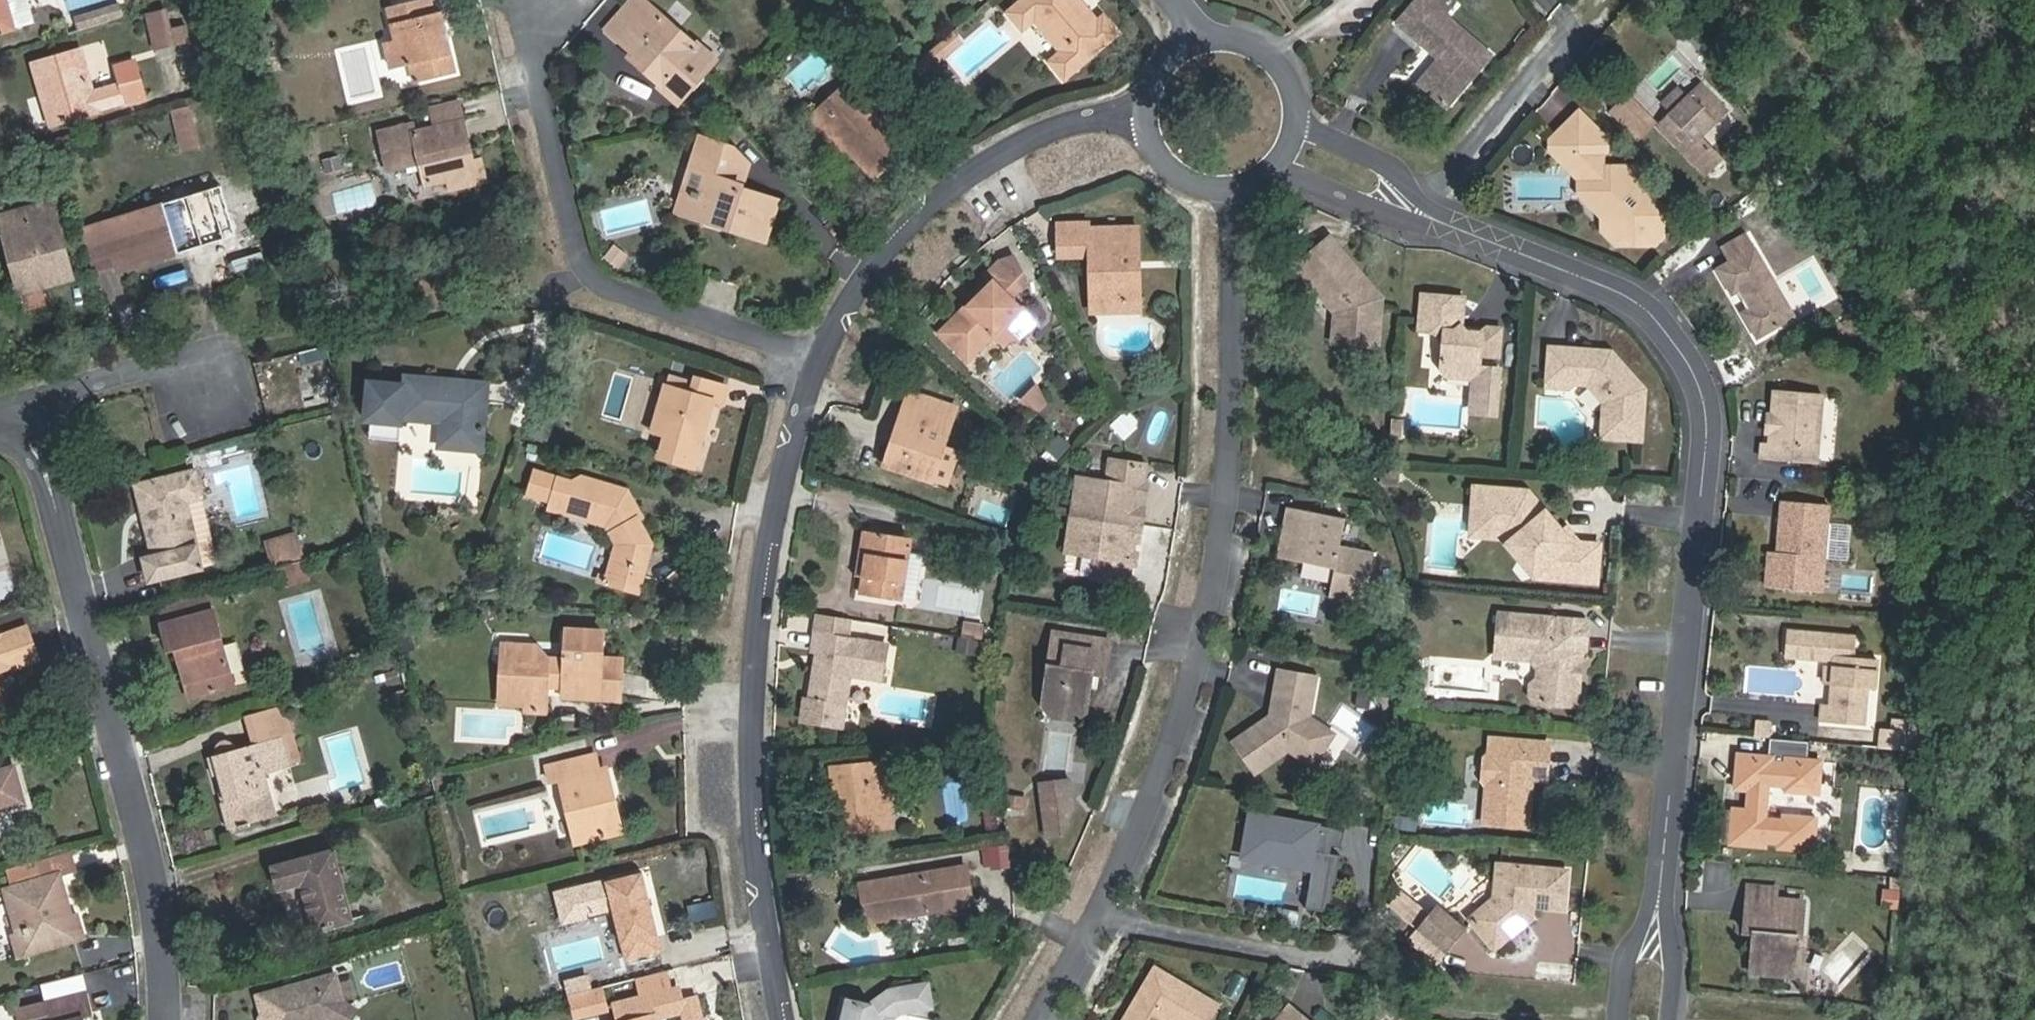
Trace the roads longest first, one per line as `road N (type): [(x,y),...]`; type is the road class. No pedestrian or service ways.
road 1 (residential): [(1426,213),(1599,282),(1671,340),(1709,396),(1657,934)]
road 2 (residential): [(1039,1019),(1181,739),(1231,414),(1224,195)]
road 3 (residential): [(818,370),(783,484),(760,604),(751,807),(787,1019)]
road 4 (residential): [(166,1019),(160,900),(37,425),(0,420)]
road 5 (residential): [(505,3),(565,272),(818,370)]
road 6 (residential): [(1149,84),(1047,125),(925,210),(827,341),(818,370)]
road 7 (residential): [(0,404),(201,340),(218,396)]
road 8 (residential): [(1426,213),(1576,30)]
road 9 (residential): [(1311,120),(1309,92),(1277,45),(1223,29),(1195,36)]
road 10 (residential): [(1426,213),(1412,165),(1311,120)]
road 11 (residential): [(1149,84),(1147,135),(1158,158),(1176,177),(1224,195)]
road 12 (residential): [(1284,174),(1379,214),(1426,213)]

